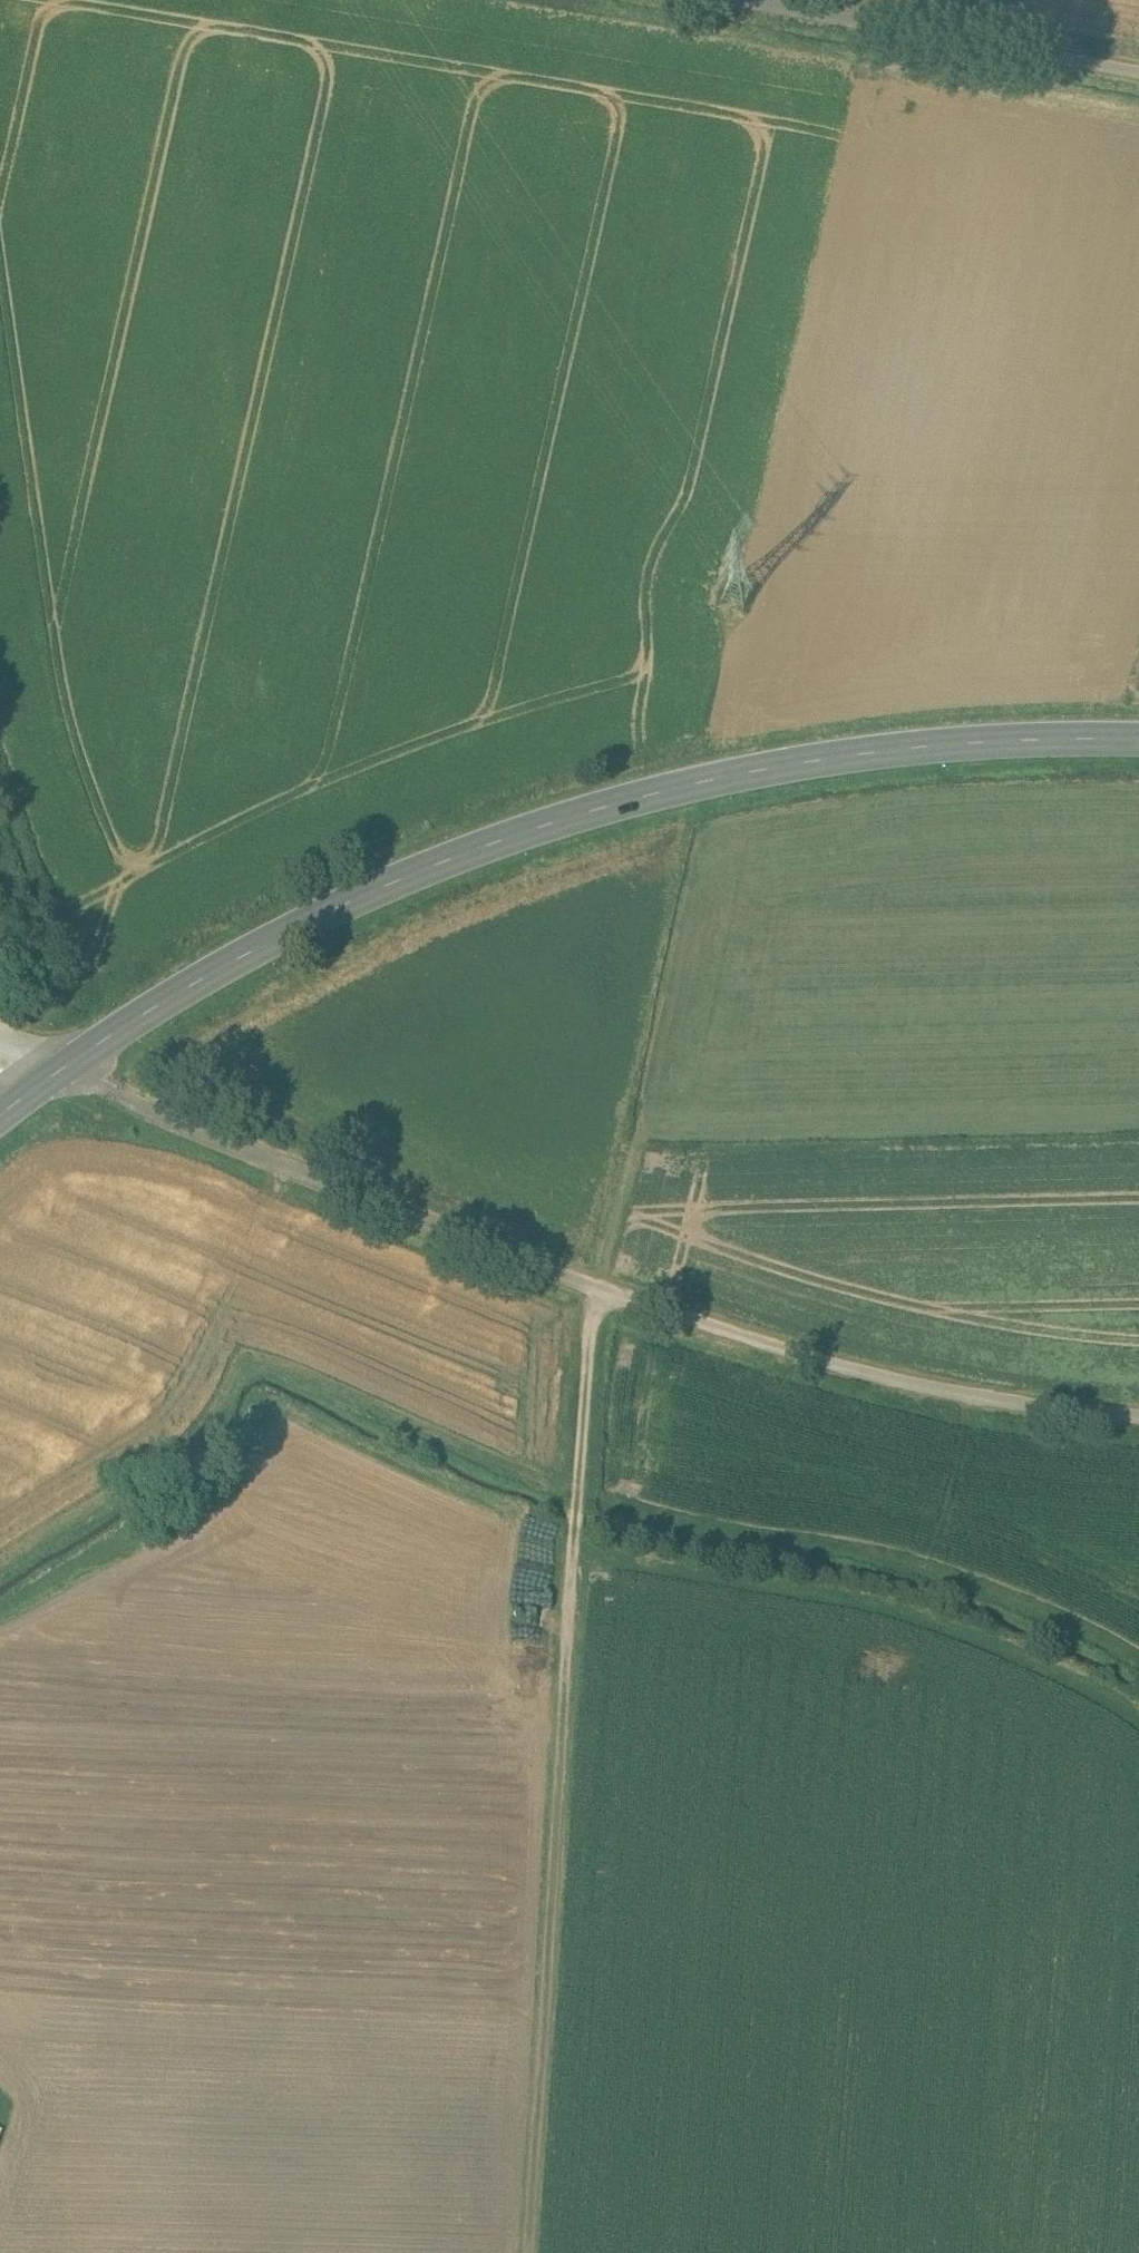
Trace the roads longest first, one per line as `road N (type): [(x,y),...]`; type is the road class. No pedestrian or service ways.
road 1 (secondary): [(1138,739),(961,742),(641,794),(470,849),(331,908),(200,976),(66,1066)]
road 2 (unclassified): [(66,1066),(272,1158),(707,1327),(924,1388),(1138,1418)]
road 3 (track): [(527,2252),(604,1288)]
road 4 (unclassified): [(763,0),(1138,67)]

